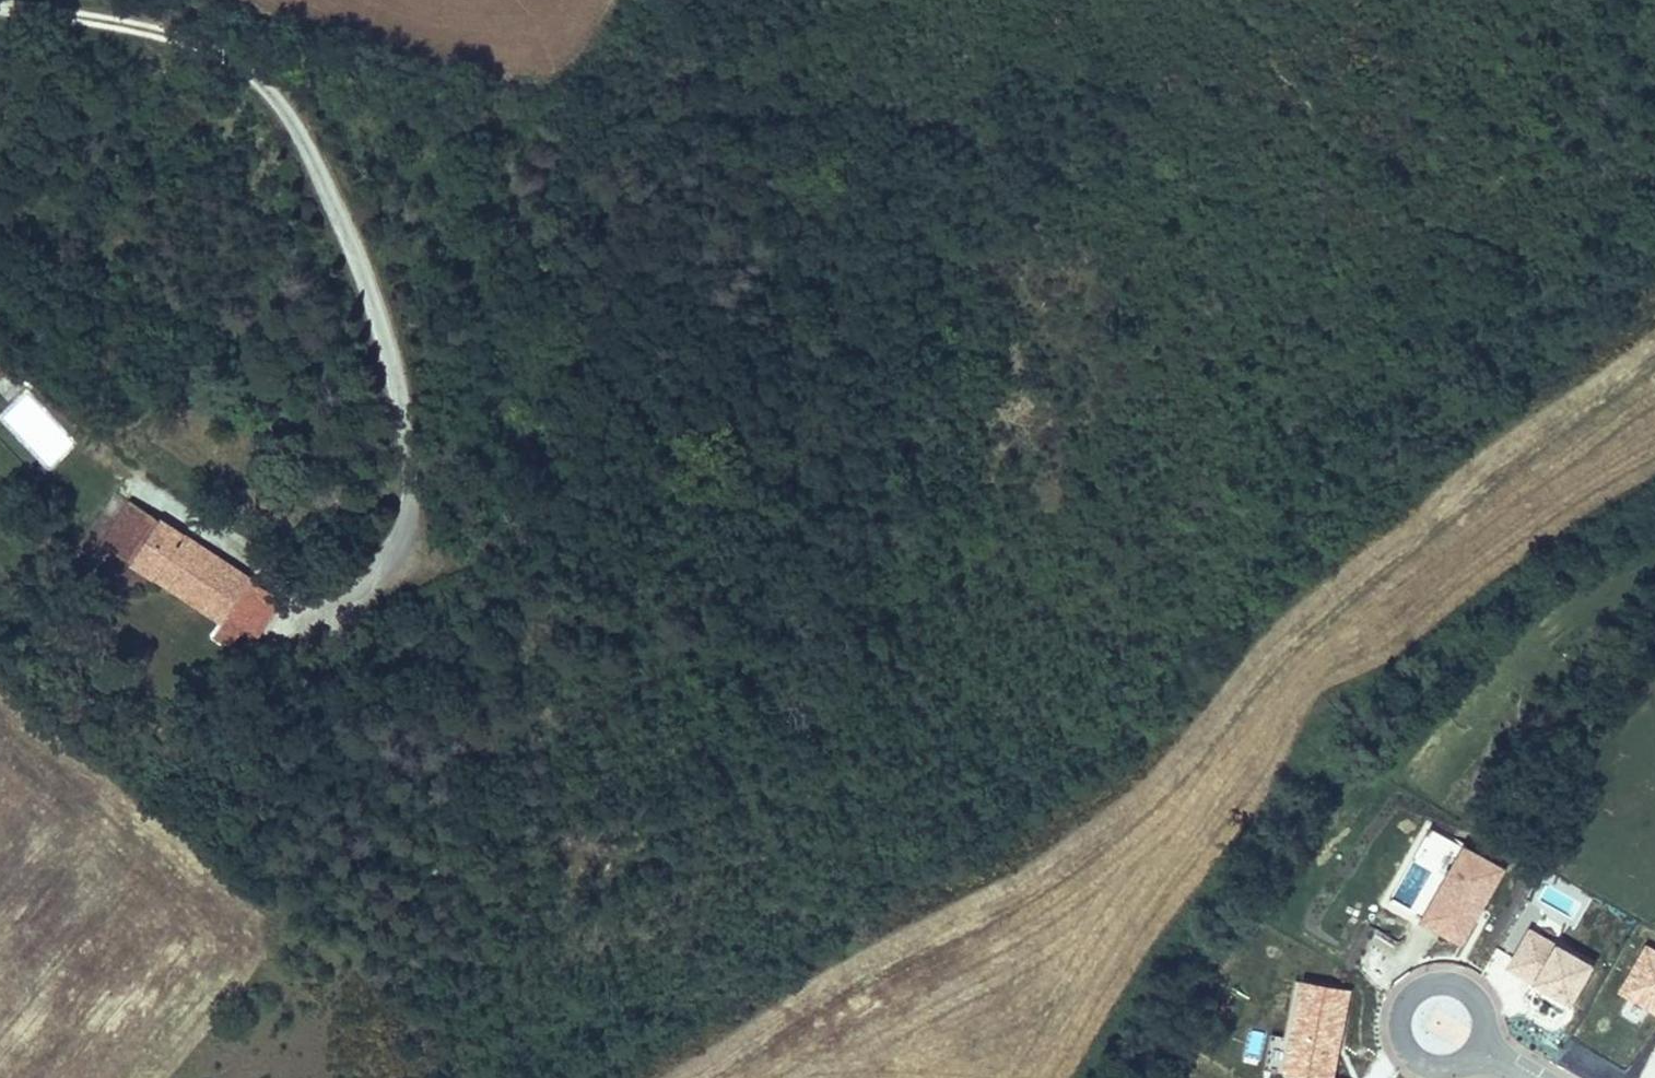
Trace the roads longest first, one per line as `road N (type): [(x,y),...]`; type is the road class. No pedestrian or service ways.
road 1 (track): [(127,484),(292,599),(323,604),(392,560),(406,534),(412,475),(373,306),(294,129),(259,82),(172,39),(0,10)]

